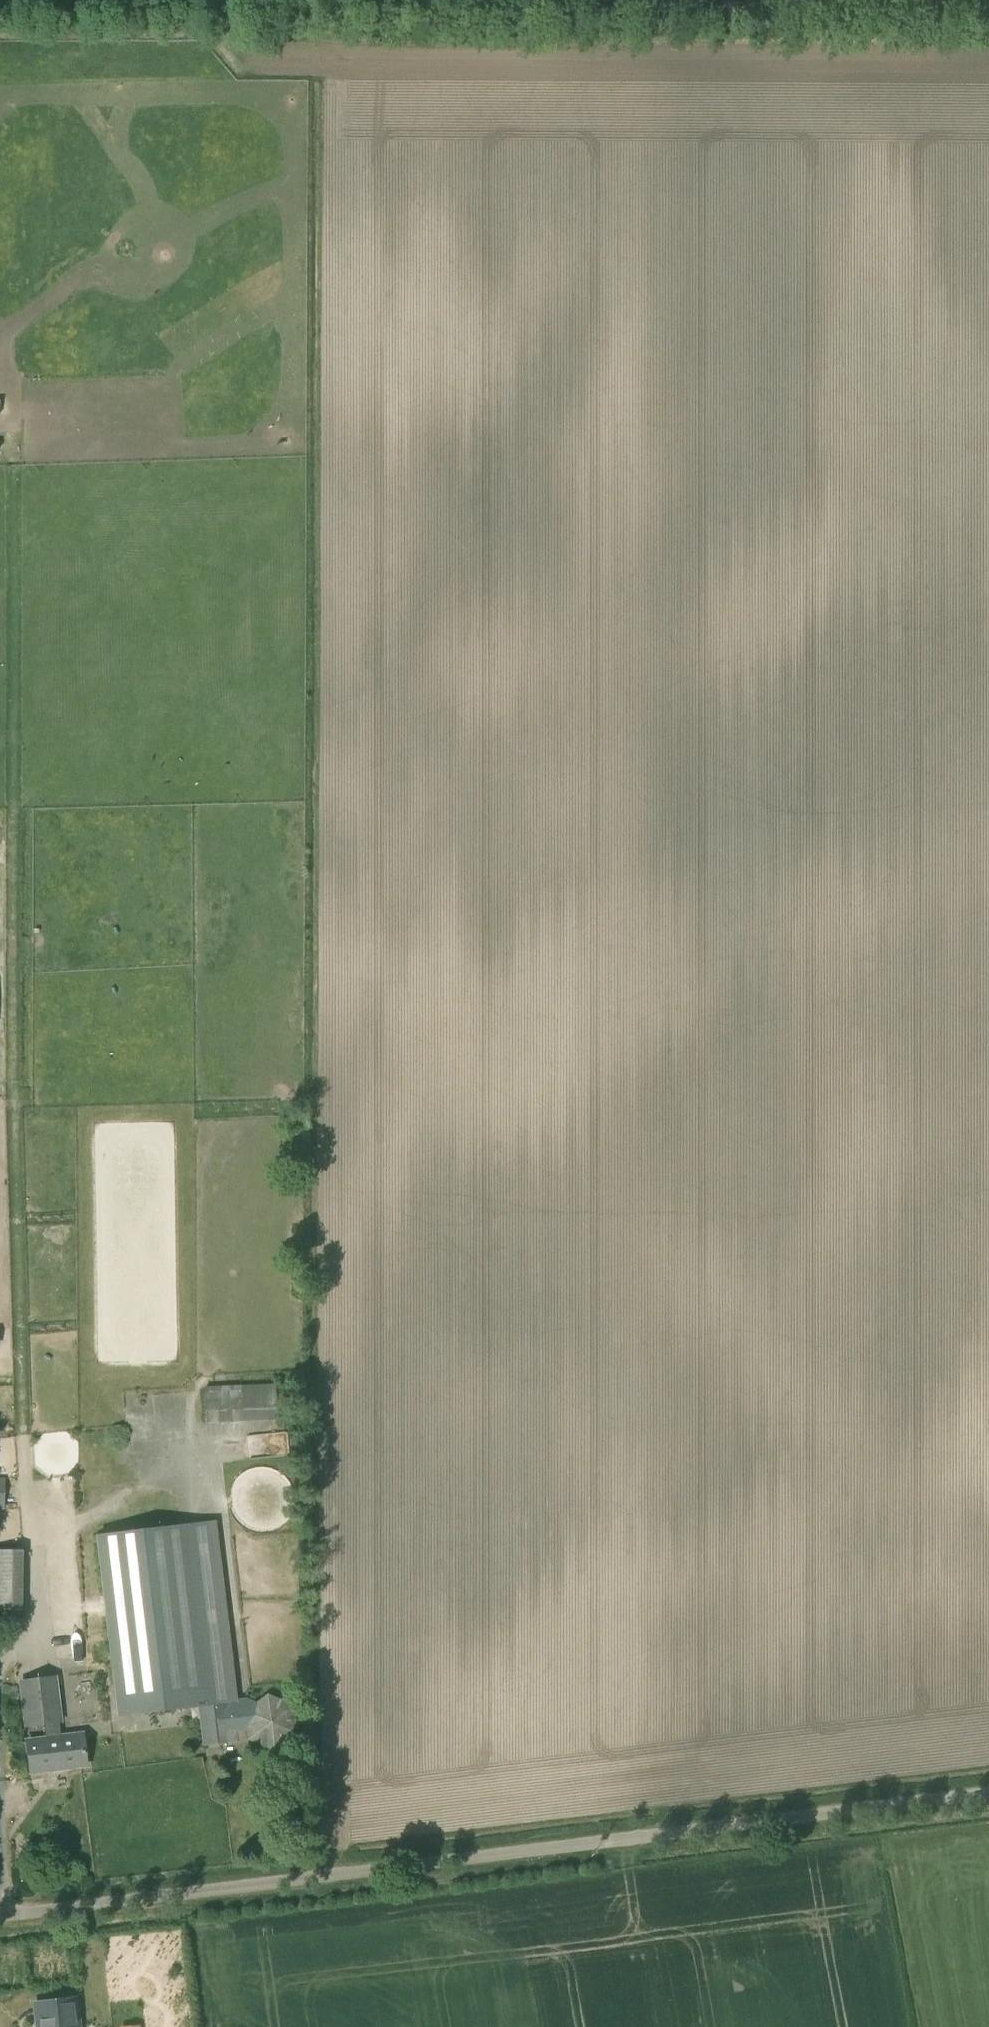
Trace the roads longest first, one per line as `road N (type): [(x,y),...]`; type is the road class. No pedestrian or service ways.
road 1 (unclassified): [(0,1915),(988,1795)]

